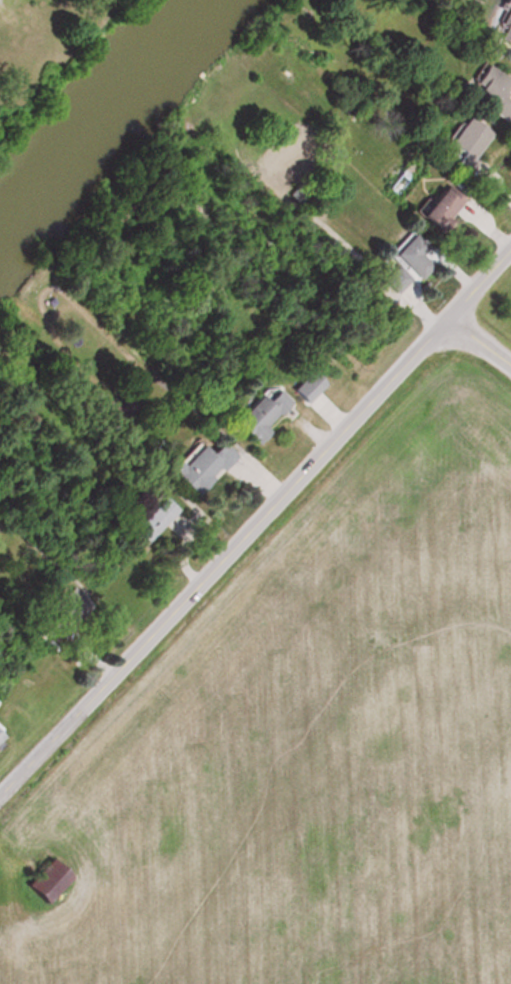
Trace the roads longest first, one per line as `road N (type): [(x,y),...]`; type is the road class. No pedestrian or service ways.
road 1 (residential): [(510,238),(379,391),(0,786)]

